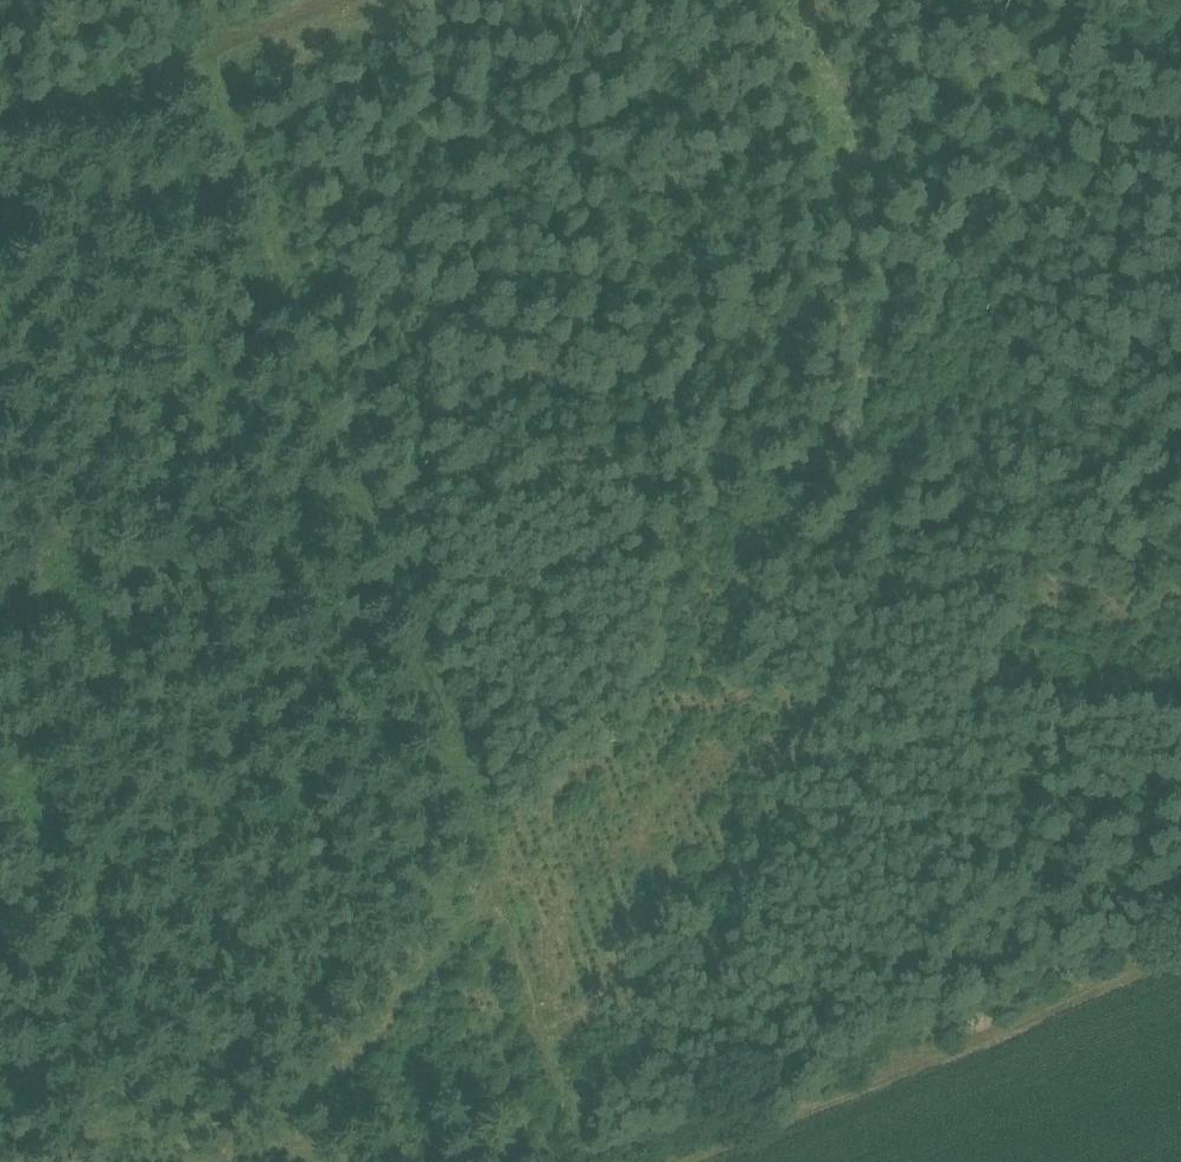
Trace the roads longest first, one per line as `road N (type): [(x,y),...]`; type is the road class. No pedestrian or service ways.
road 1 (track): [(1180,960),(810,1112)]

